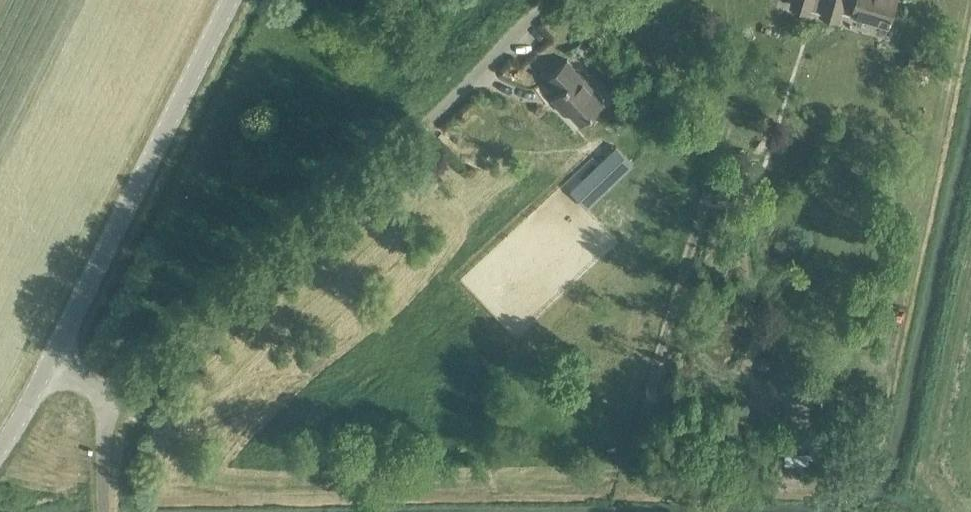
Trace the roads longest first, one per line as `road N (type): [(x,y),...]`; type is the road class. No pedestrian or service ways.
road 1 (unclassified): [(552,0),(148,380),(116,396),(47,373)]
road 2 (tertiary): [(47,373),(232,0)]

